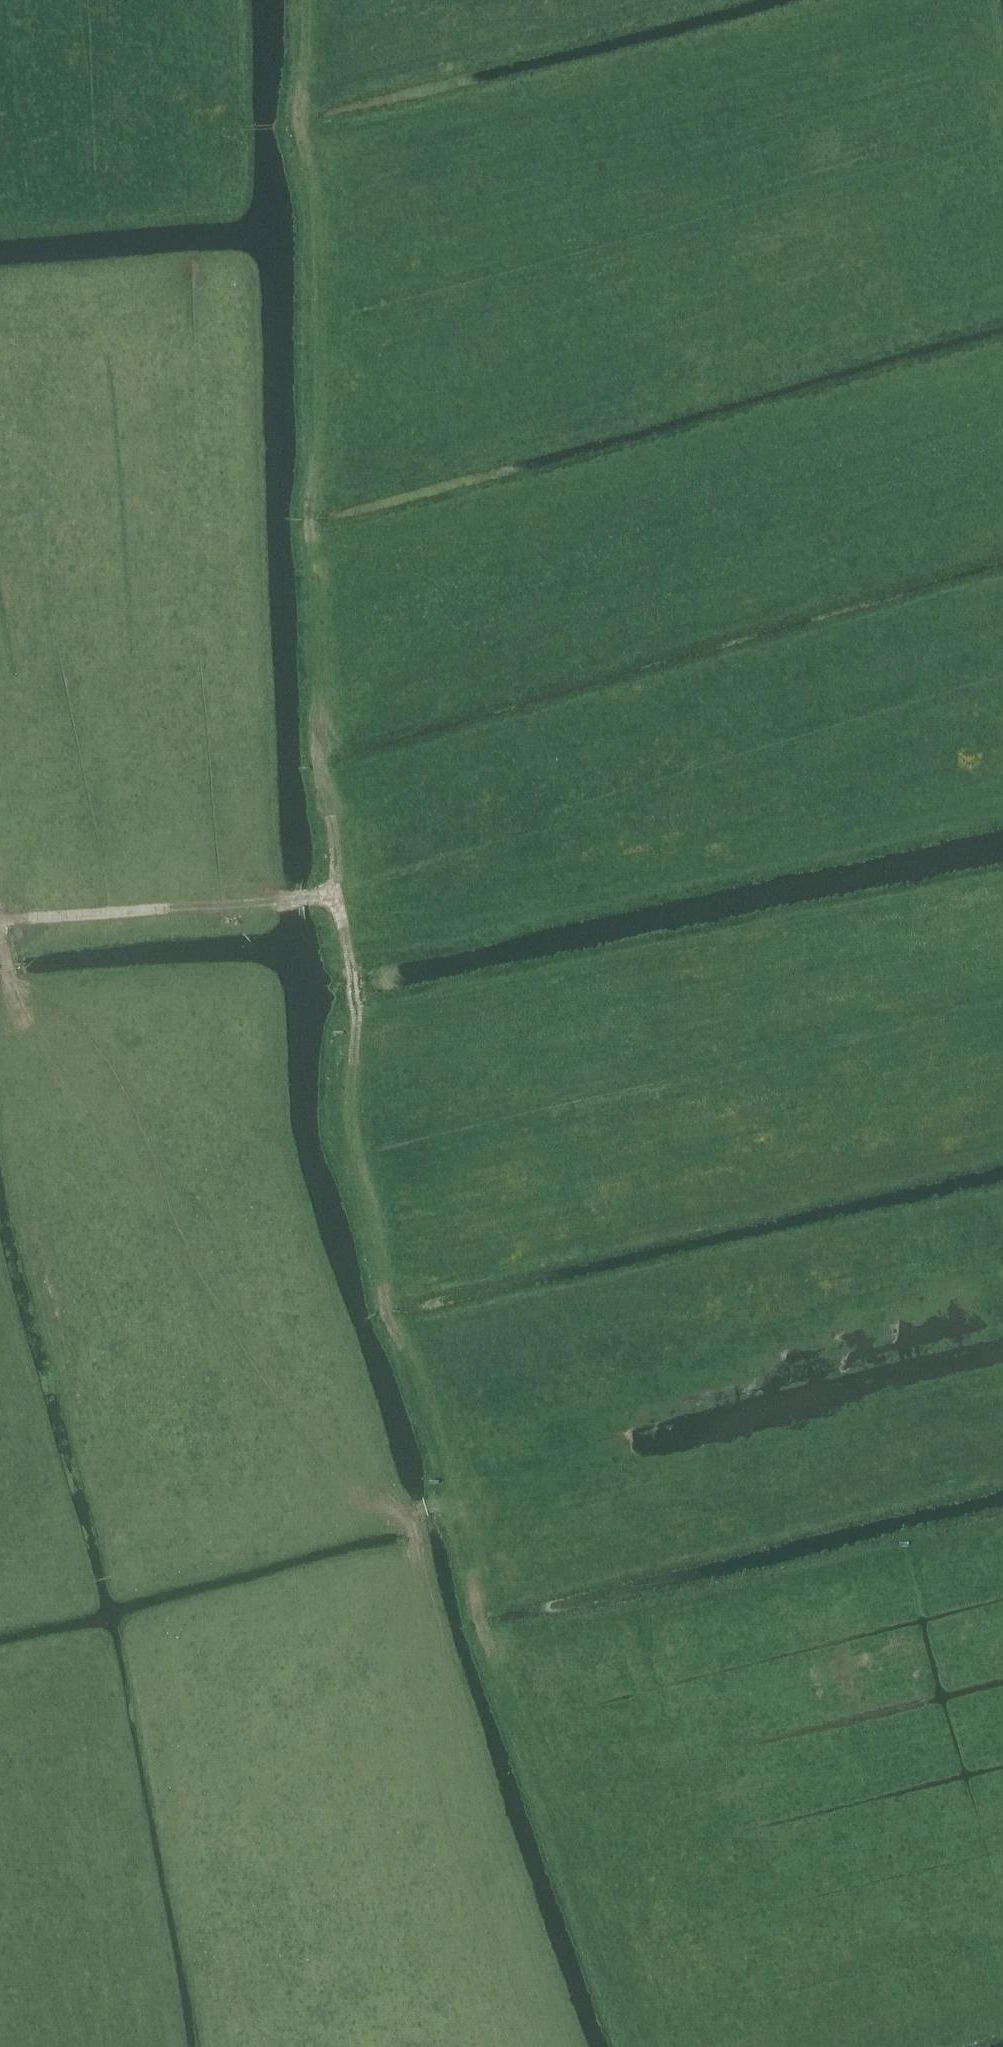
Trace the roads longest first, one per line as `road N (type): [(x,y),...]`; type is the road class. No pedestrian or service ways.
road 1 (track): [(422,1575),(407,1513),(455,1499),(455,1486),(400,1322),(354,1128),(358,1018),(331,898)]
road 2 (track): [(304,106),(317,345),(310,509),(322,750)]
road 3 (track): [(322,750),(336,849),(331,898),(0,924)]

